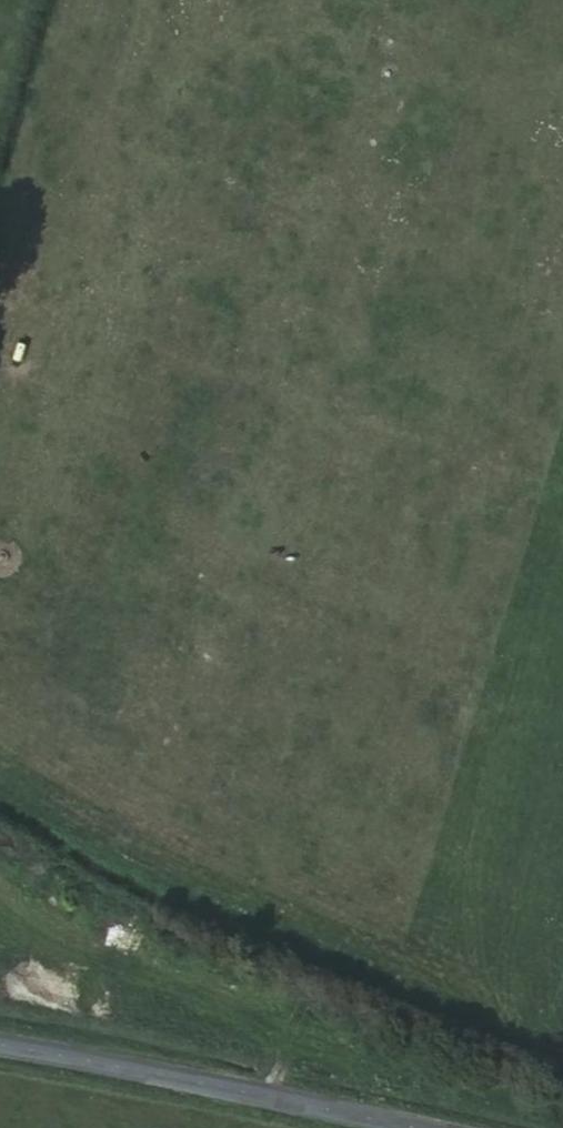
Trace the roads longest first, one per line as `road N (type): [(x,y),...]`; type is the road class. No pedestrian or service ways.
road 1 (tertiary): [(422,1127),(0,1041)]

